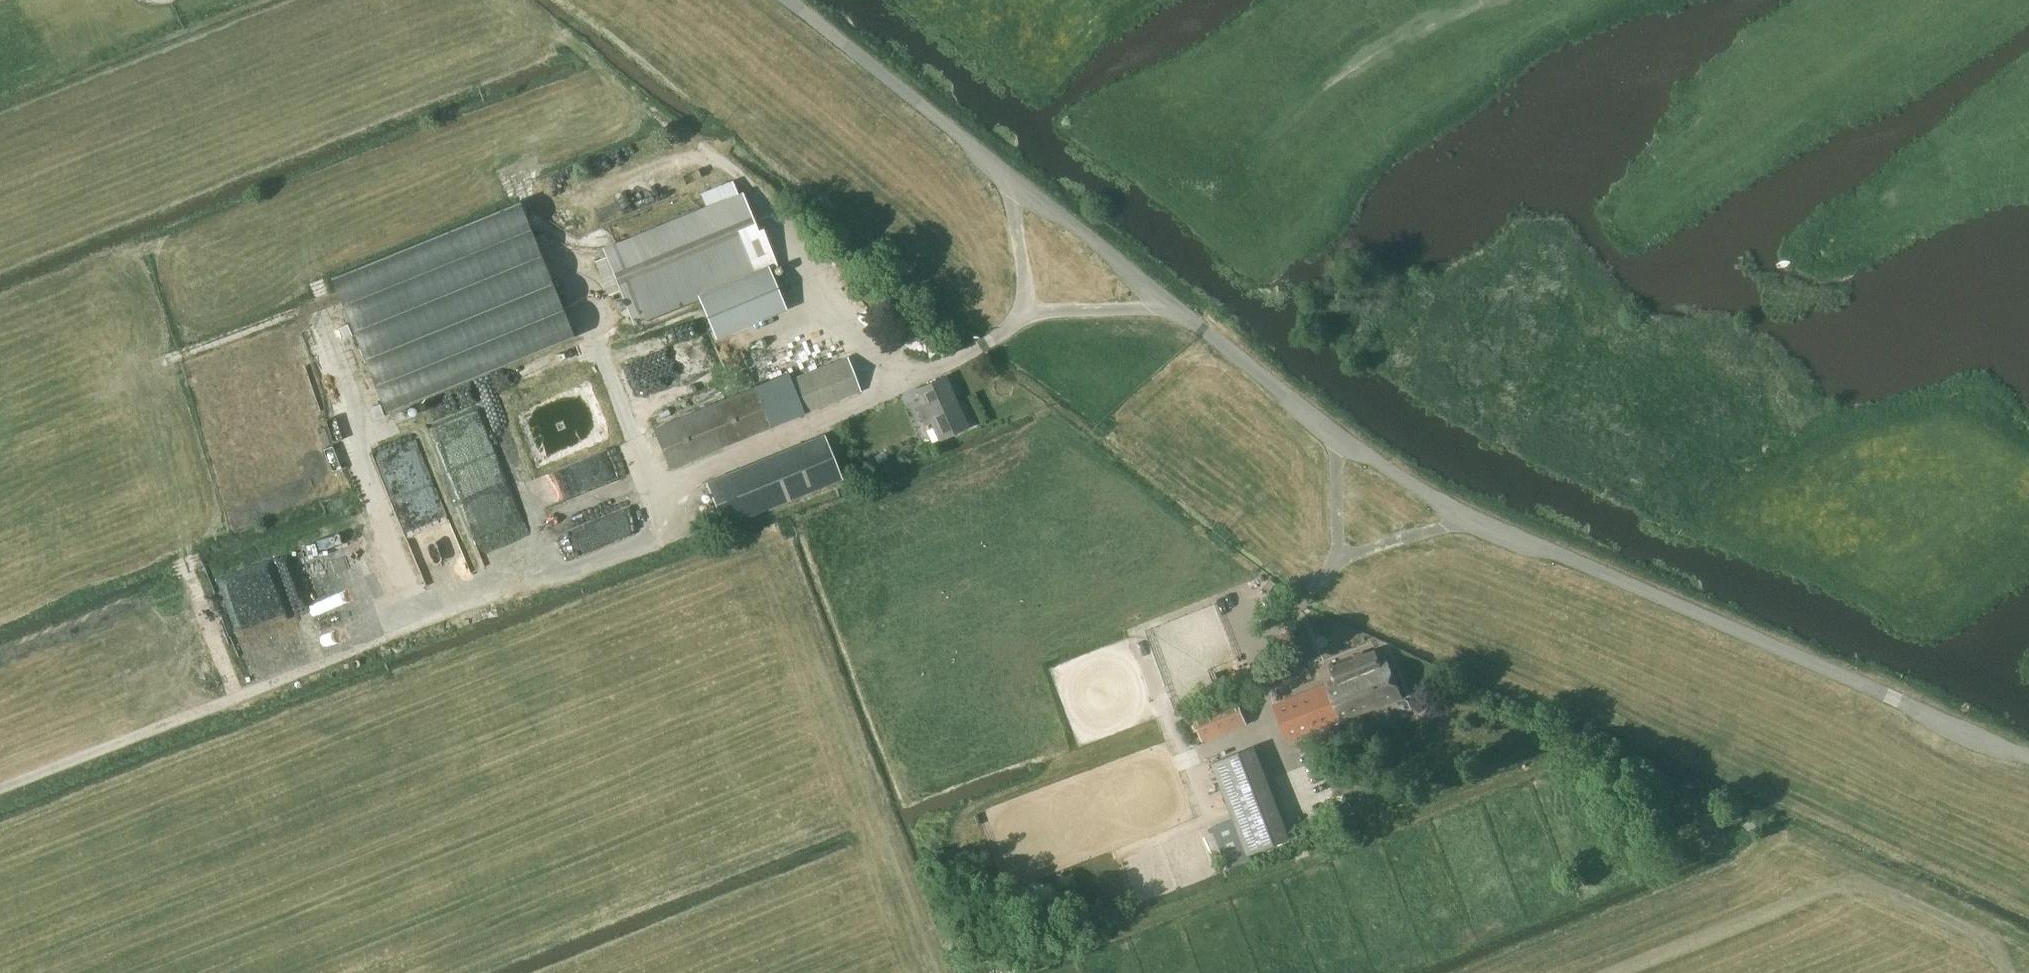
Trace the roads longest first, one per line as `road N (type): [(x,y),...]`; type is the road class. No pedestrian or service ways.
road 1 (unclassified): [(2028,755),(1493,528),(1404,481),(794,0)]
road 2 (track): [(0,792),(651,542),(657,487)]
road 3 (track): [(420,626),(359,471),(347,367),(314,279)]
road 4 (track): [(239,698),(184,561)]

